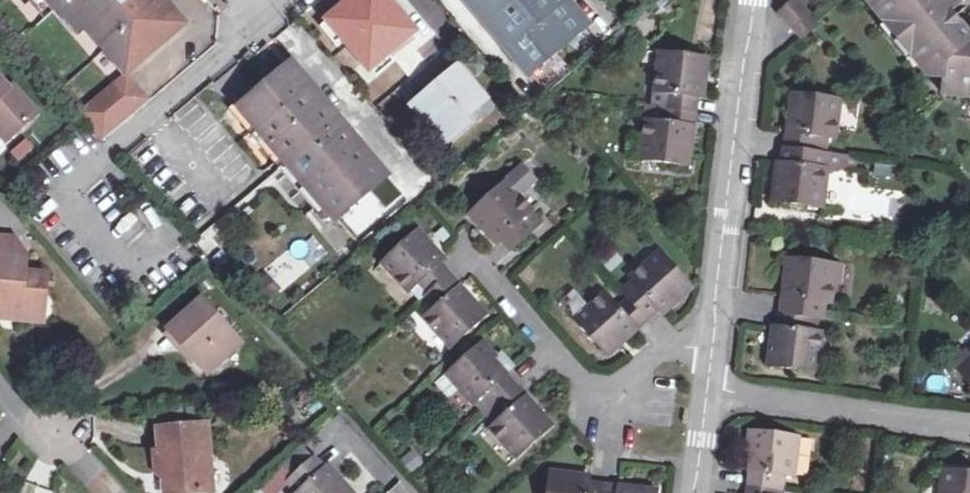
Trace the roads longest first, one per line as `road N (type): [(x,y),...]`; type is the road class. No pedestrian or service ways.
road 1 (residential): [(748,0),(711,355)]
road 2 (residential): [(471,251),(588,390),(620,393),(659,353),(711,355)]
road 3 (residential): [(290,0),(67,190)]
road 4 (residential): [(969,428),(710,392)]

